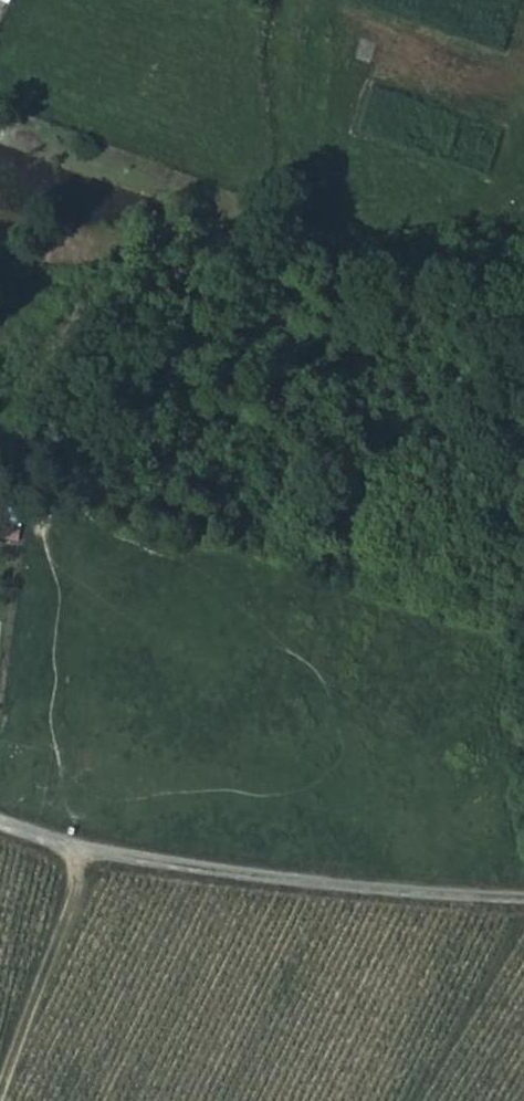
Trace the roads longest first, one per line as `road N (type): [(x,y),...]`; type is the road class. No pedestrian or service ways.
road 1 (track): [(0,828),(227,876),(381,897),(523,903)]

